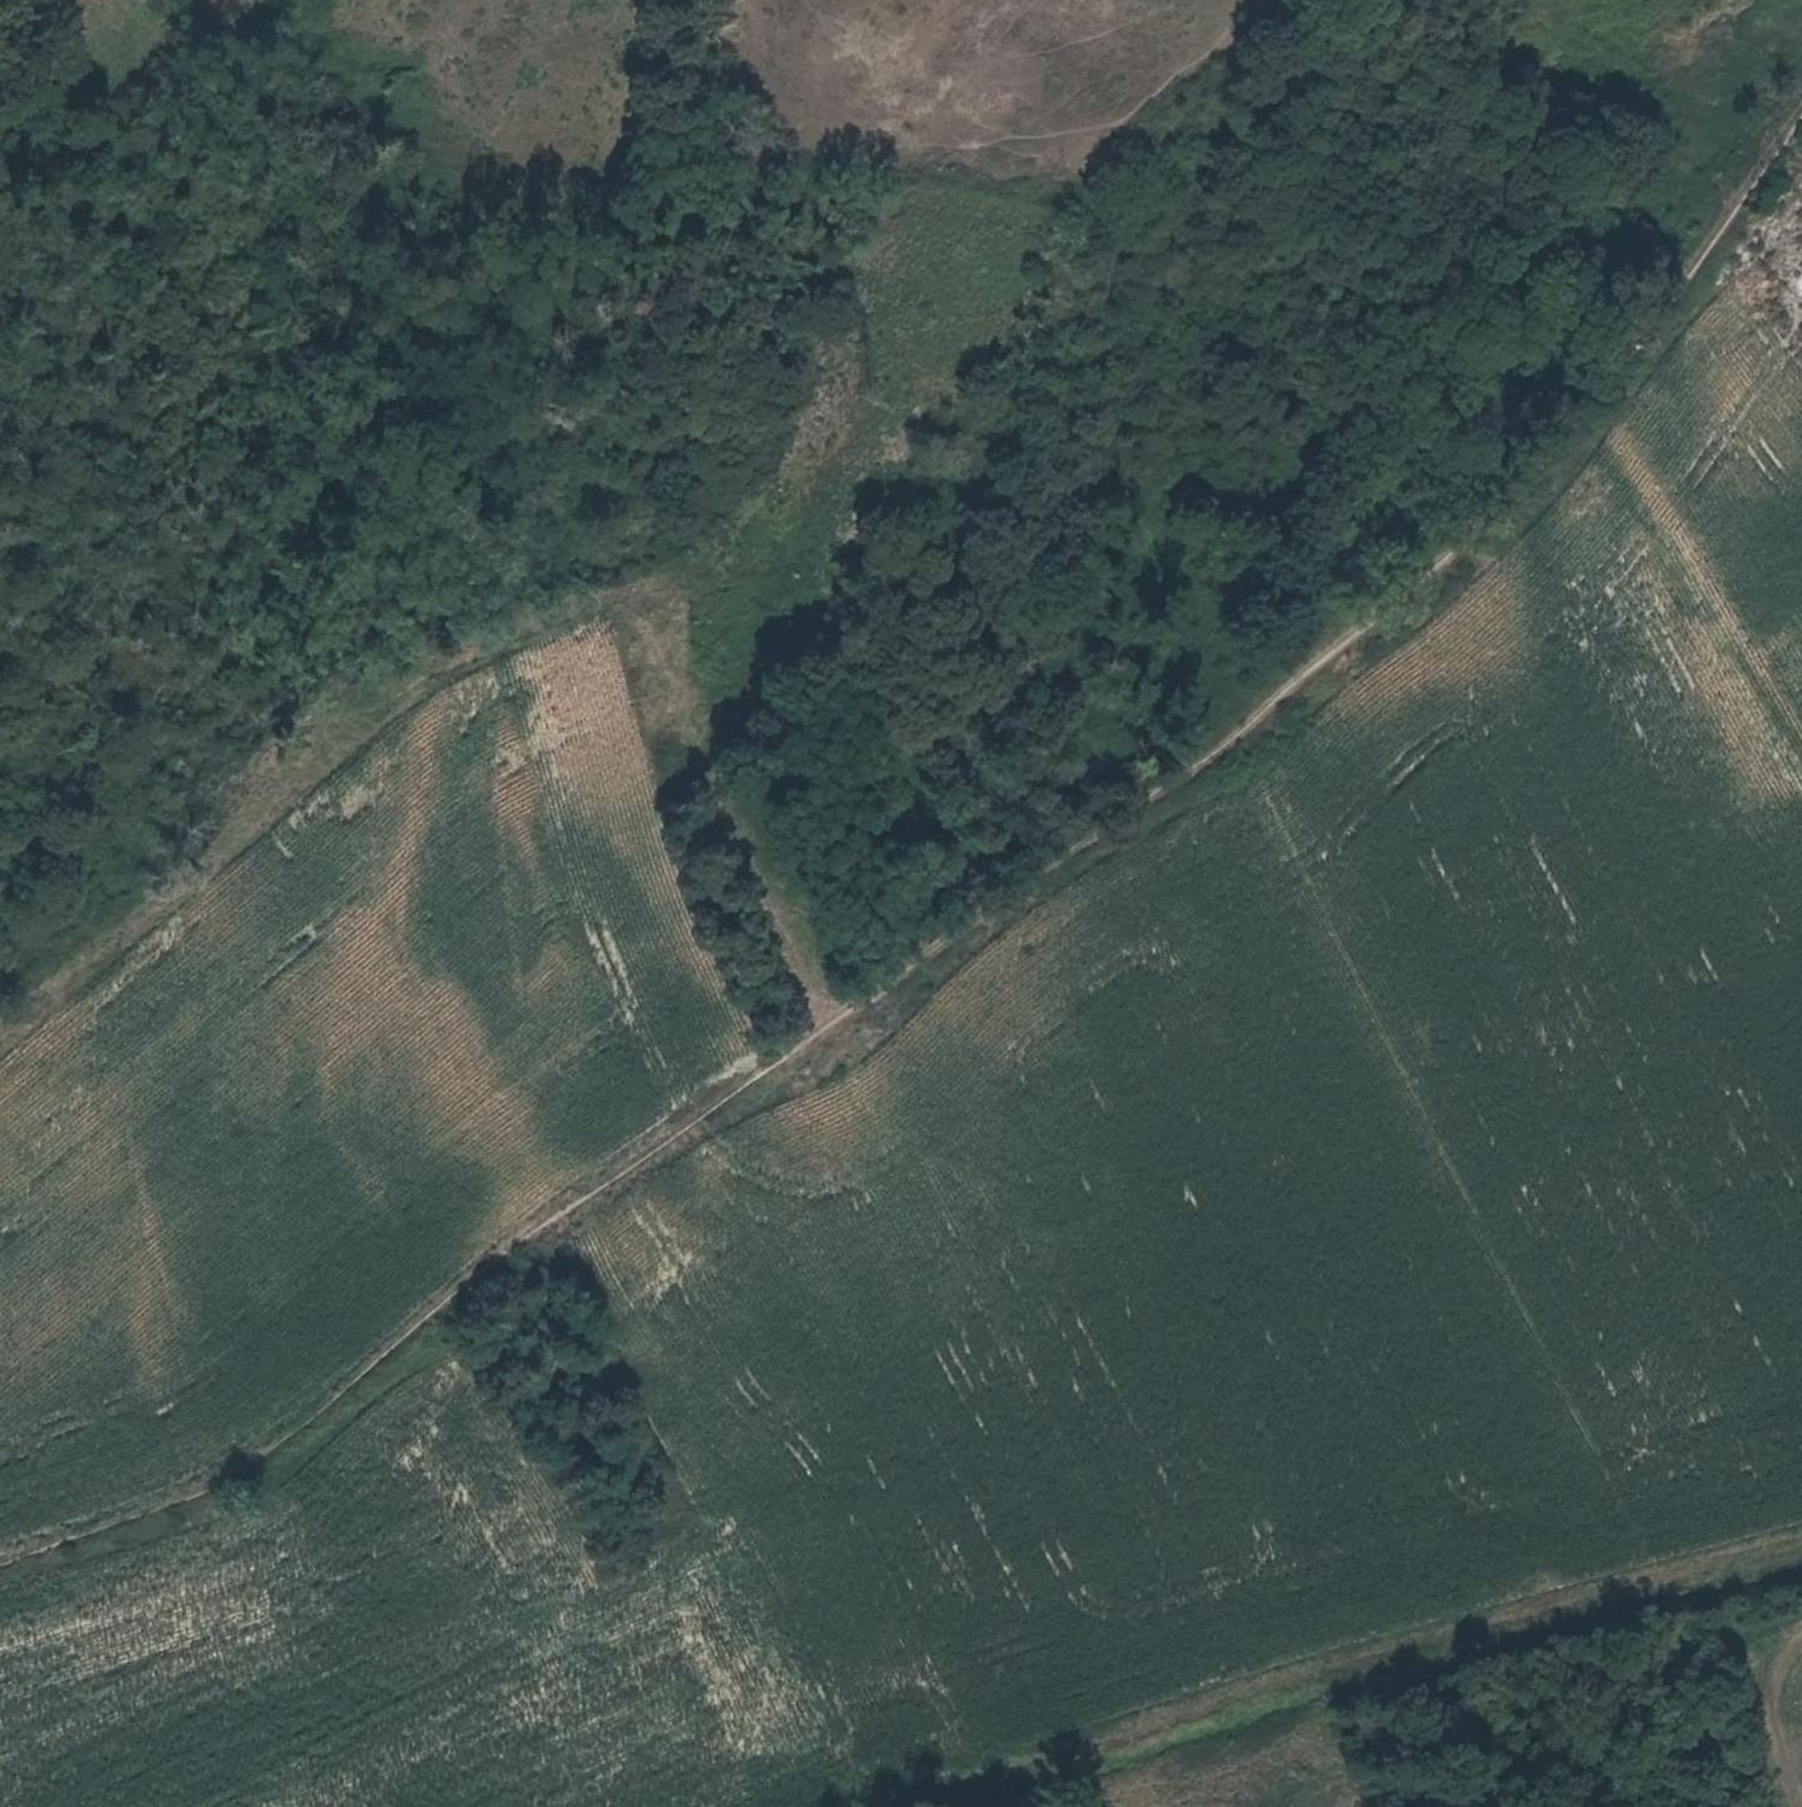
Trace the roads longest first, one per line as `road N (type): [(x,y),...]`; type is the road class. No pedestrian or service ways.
road 1 (track): [(0,1581),(198,1504),(447,1320),(1098,809),(1335,647),(1516,479),(1801,135)]

